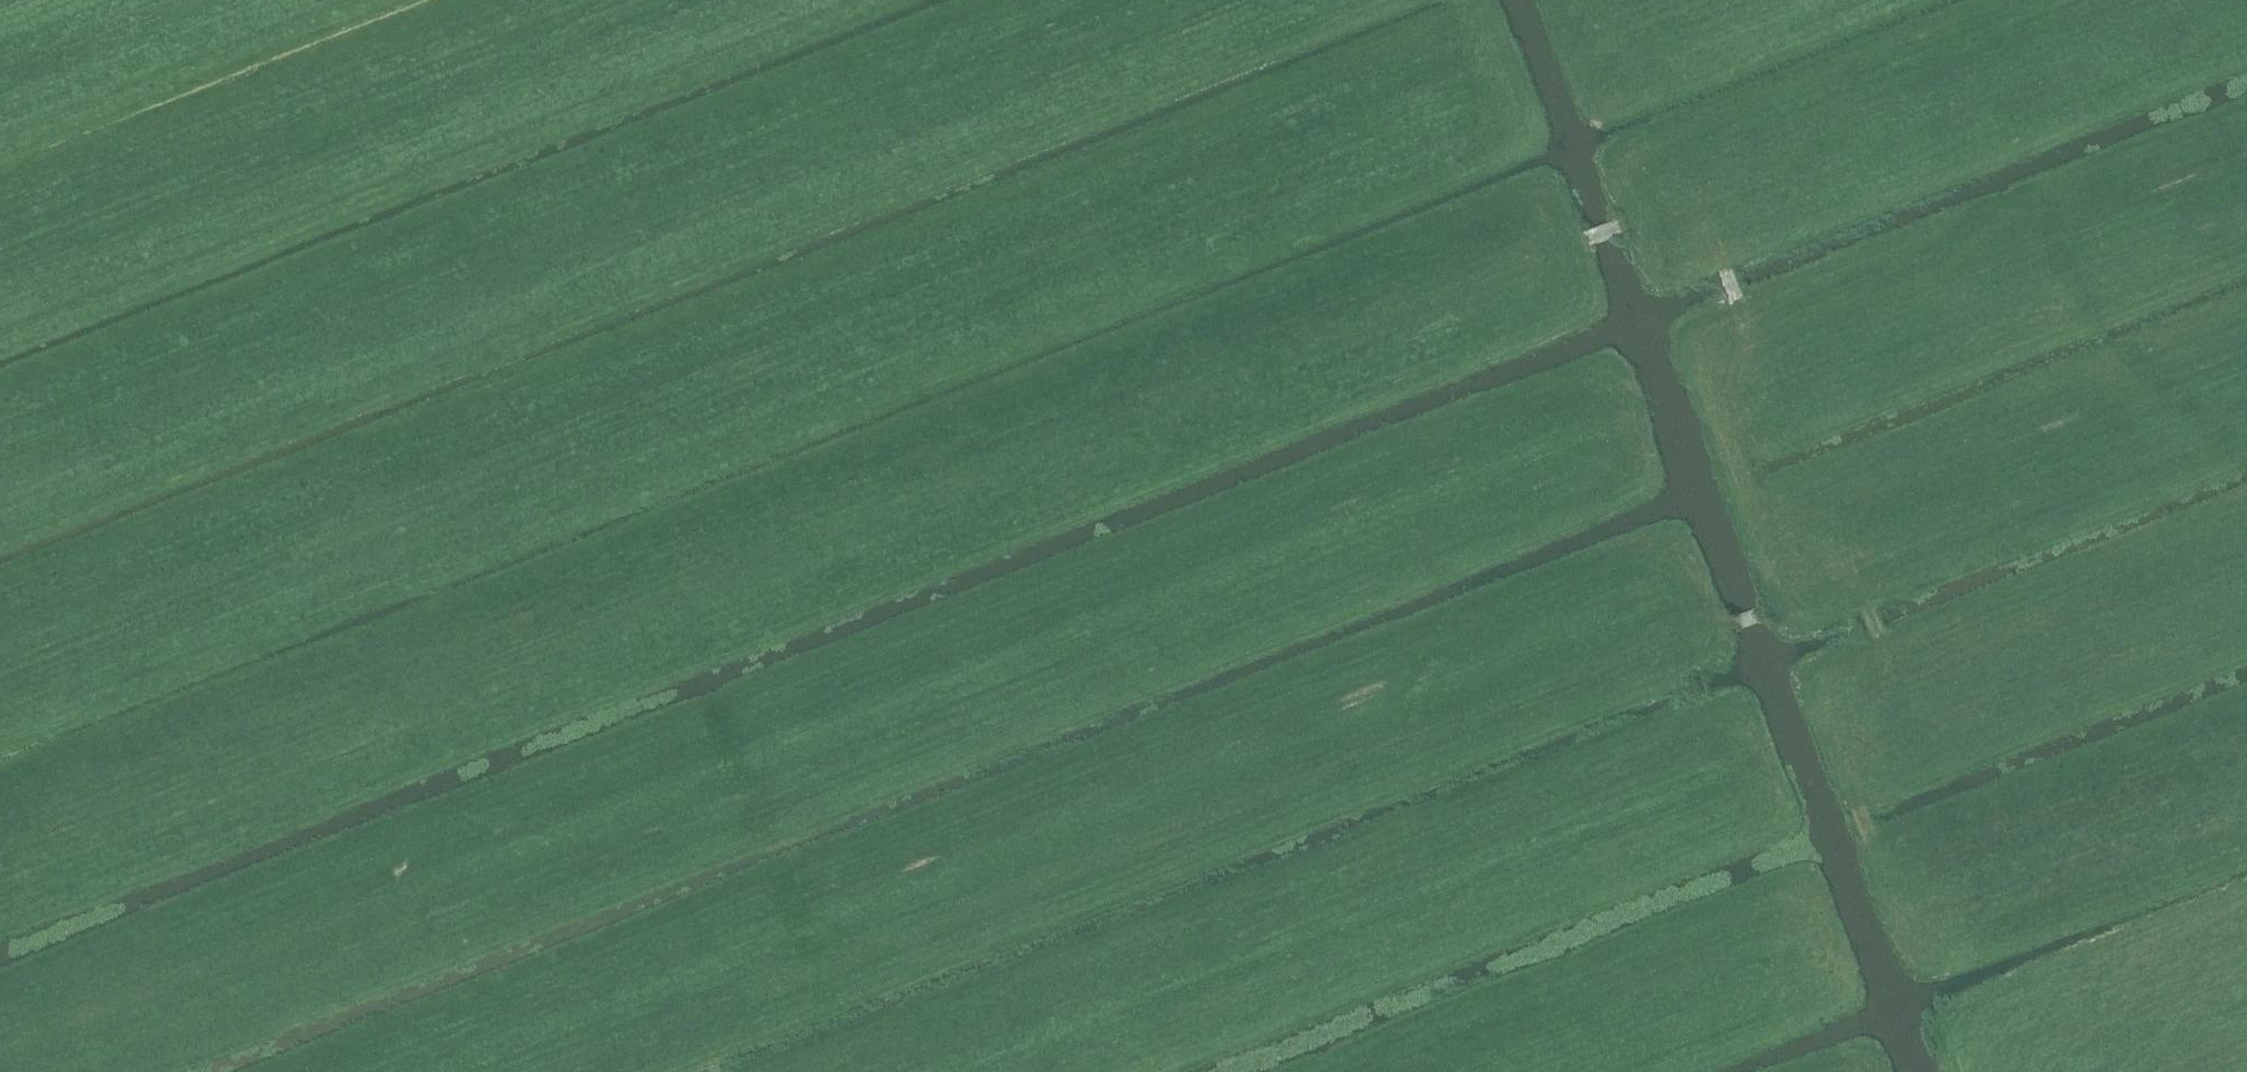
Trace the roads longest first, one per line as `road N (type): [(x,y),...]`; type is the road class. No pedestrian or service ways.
road 1 (track): [(0,67),(172,0)]

